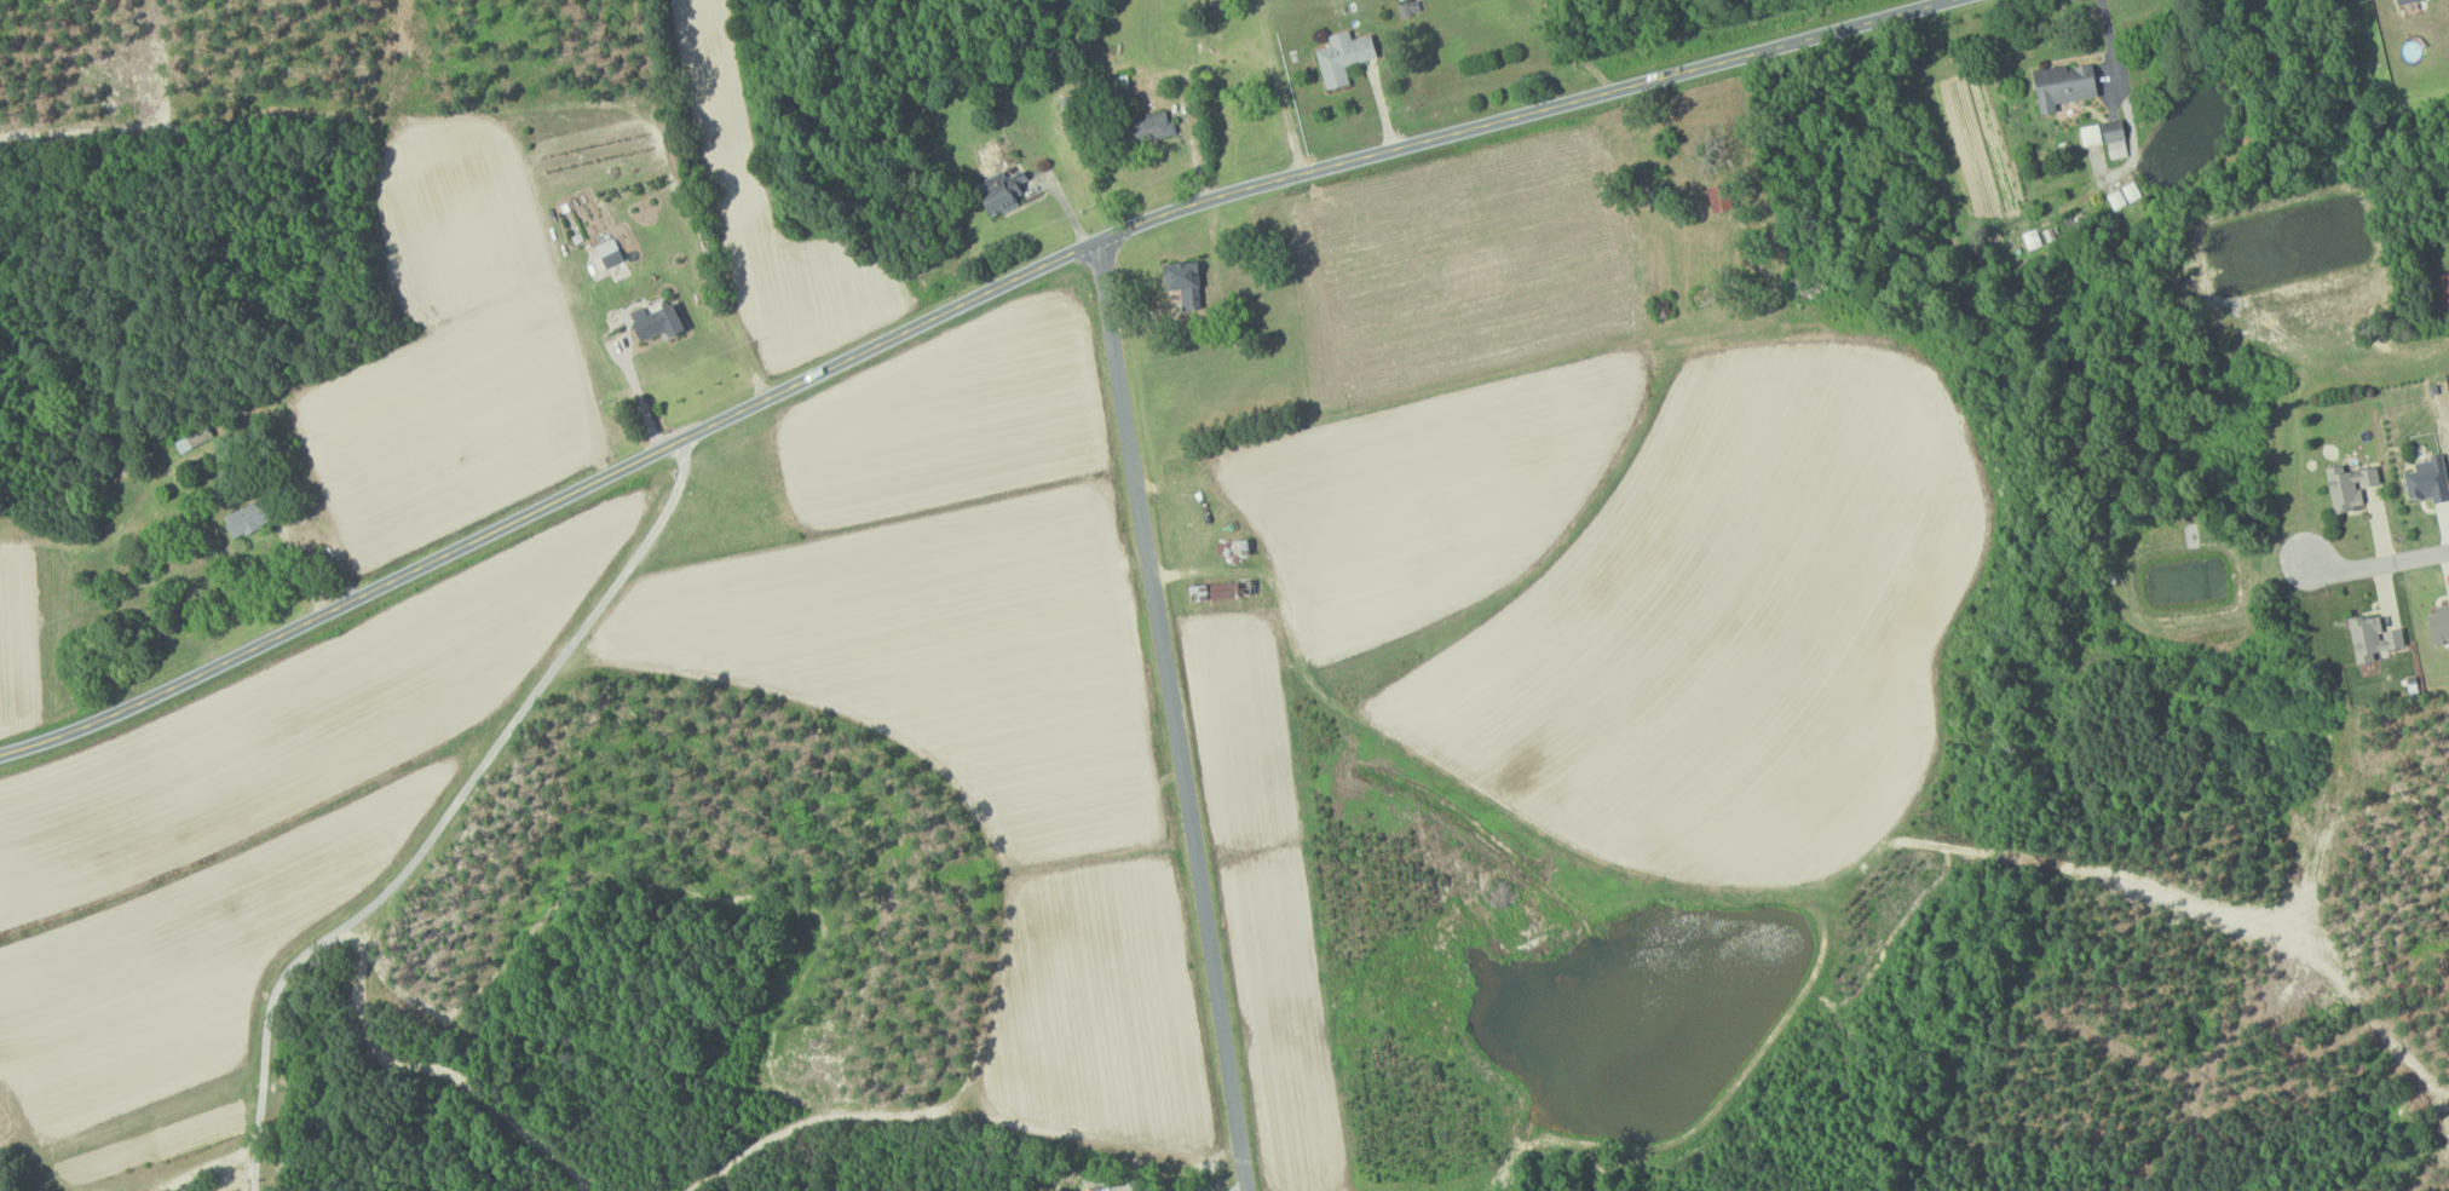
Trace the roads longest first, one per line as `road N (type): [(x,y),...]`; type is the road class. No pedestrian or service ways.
road 1 (residential): [(0,763),(150,709),(1100,243),(1246,190),(1963,0)]
road 2 (residential): [(1248,1190),(1100,243)]
road 3 (residential): [(2448,552),(2344,573),(2299,562)]

